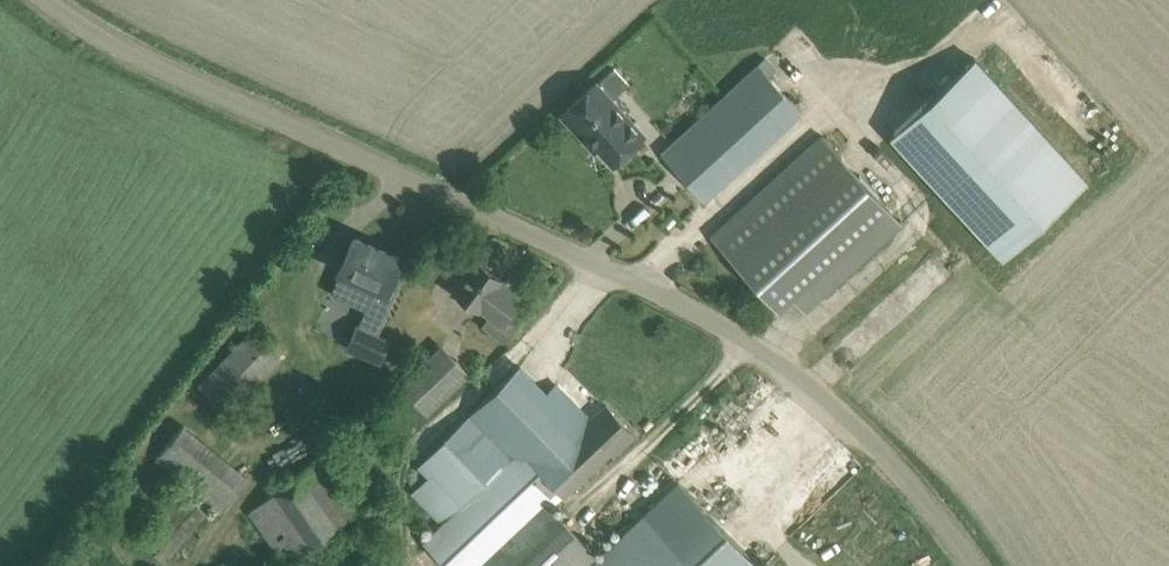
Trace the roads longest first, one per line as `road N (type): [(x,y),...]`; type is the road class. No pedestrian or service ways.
road 1 (unclassified): [(970,565),(929,506),(761,352),(473,206),(92,30),(55,0)]

